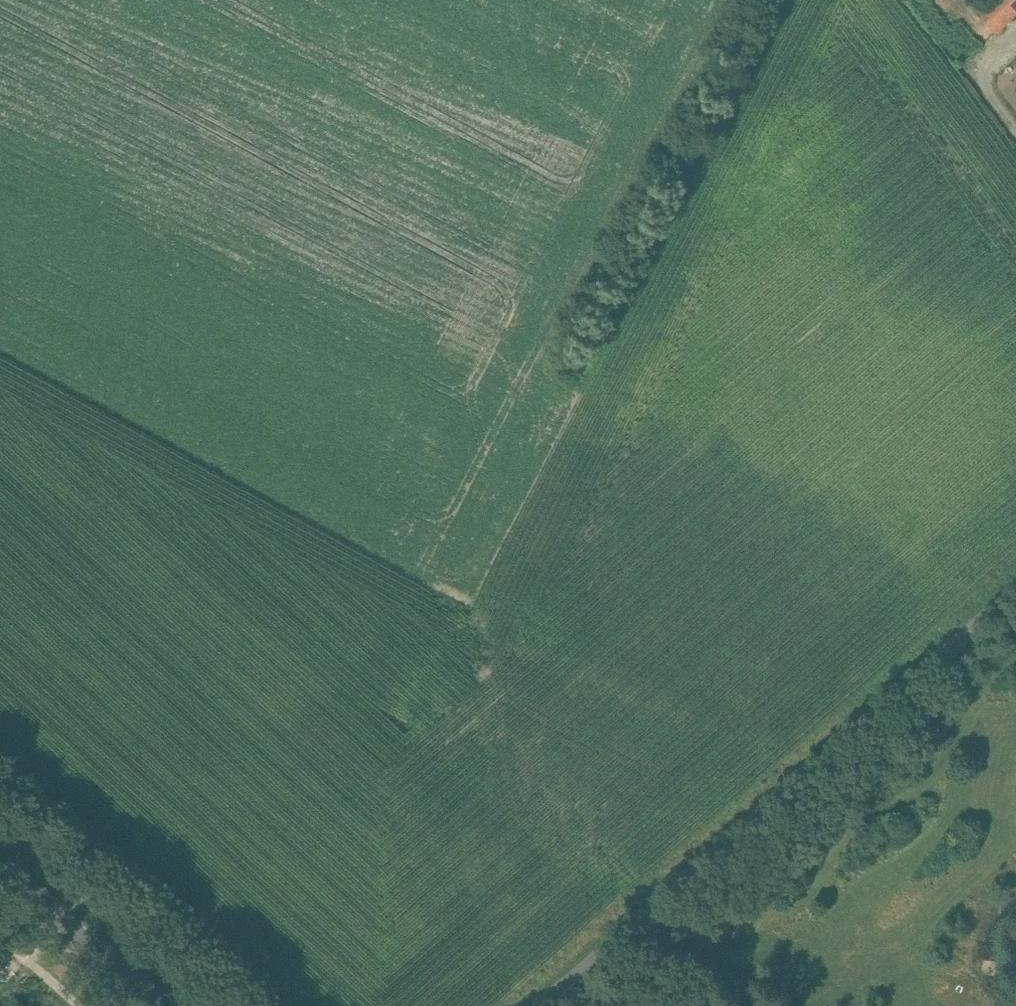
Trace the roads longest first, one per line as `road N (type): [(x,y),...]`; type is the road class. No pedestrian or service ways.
road 1 (unclassified): [(549,1005),(1015,591)]
road 2 (tertiary): [(154,1005),(0,869)]

